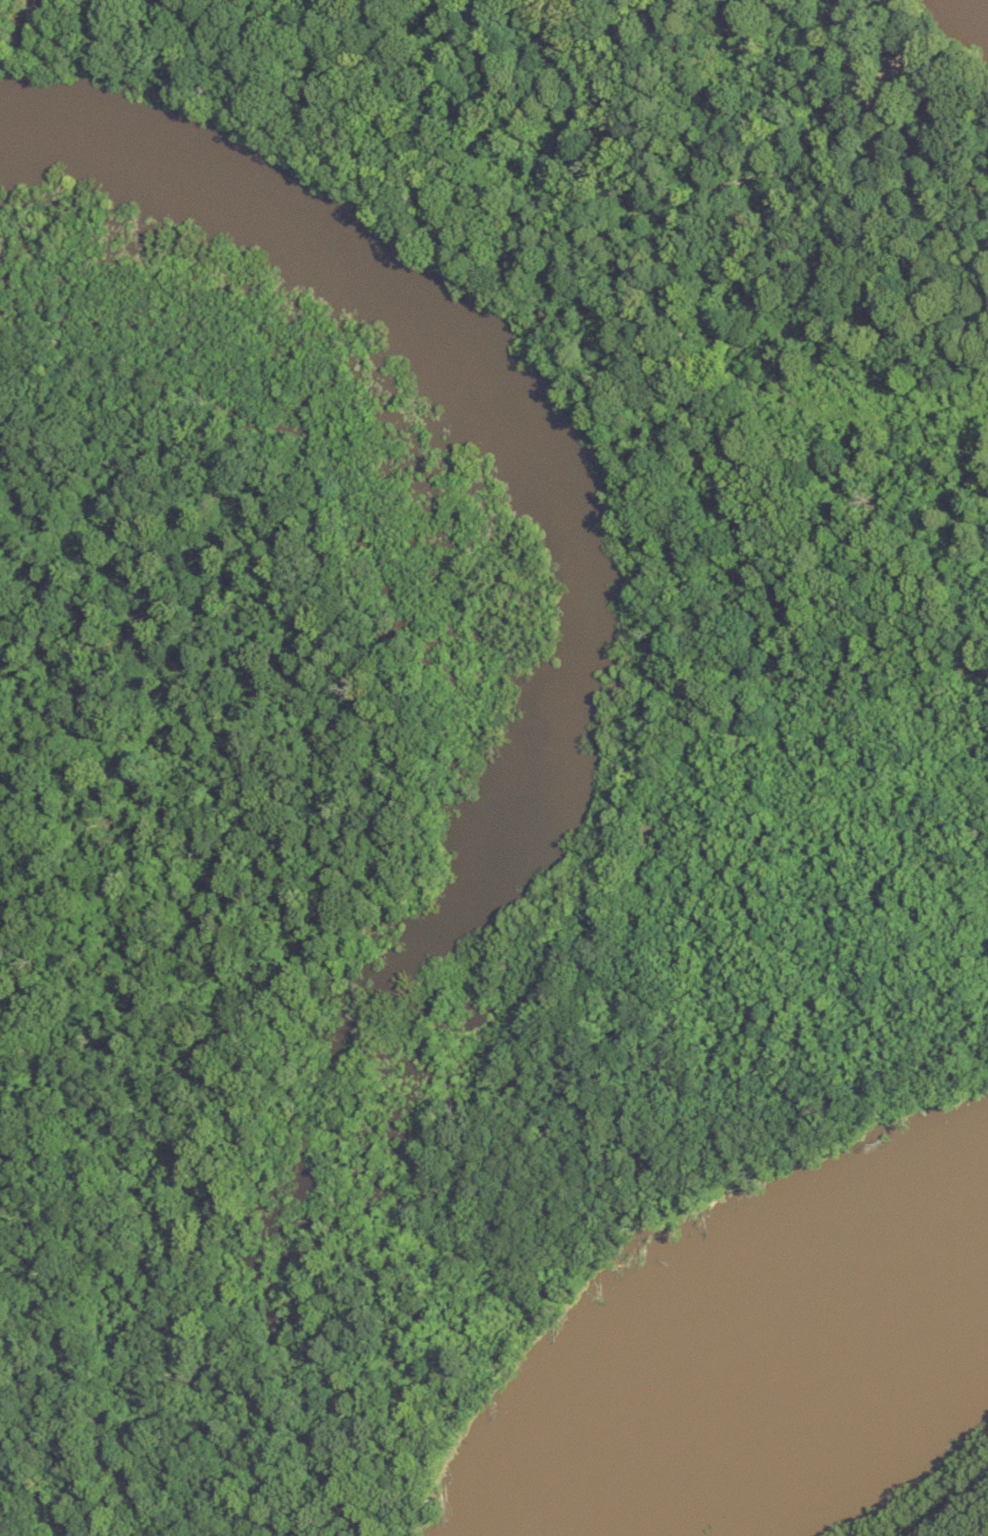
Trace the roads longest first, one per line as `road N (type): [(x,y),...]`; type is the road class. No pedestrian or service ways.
road 1 (track): [(905,74),(826,158),(754,205),(678,232),(657,218),(631,133),(621,0)]

